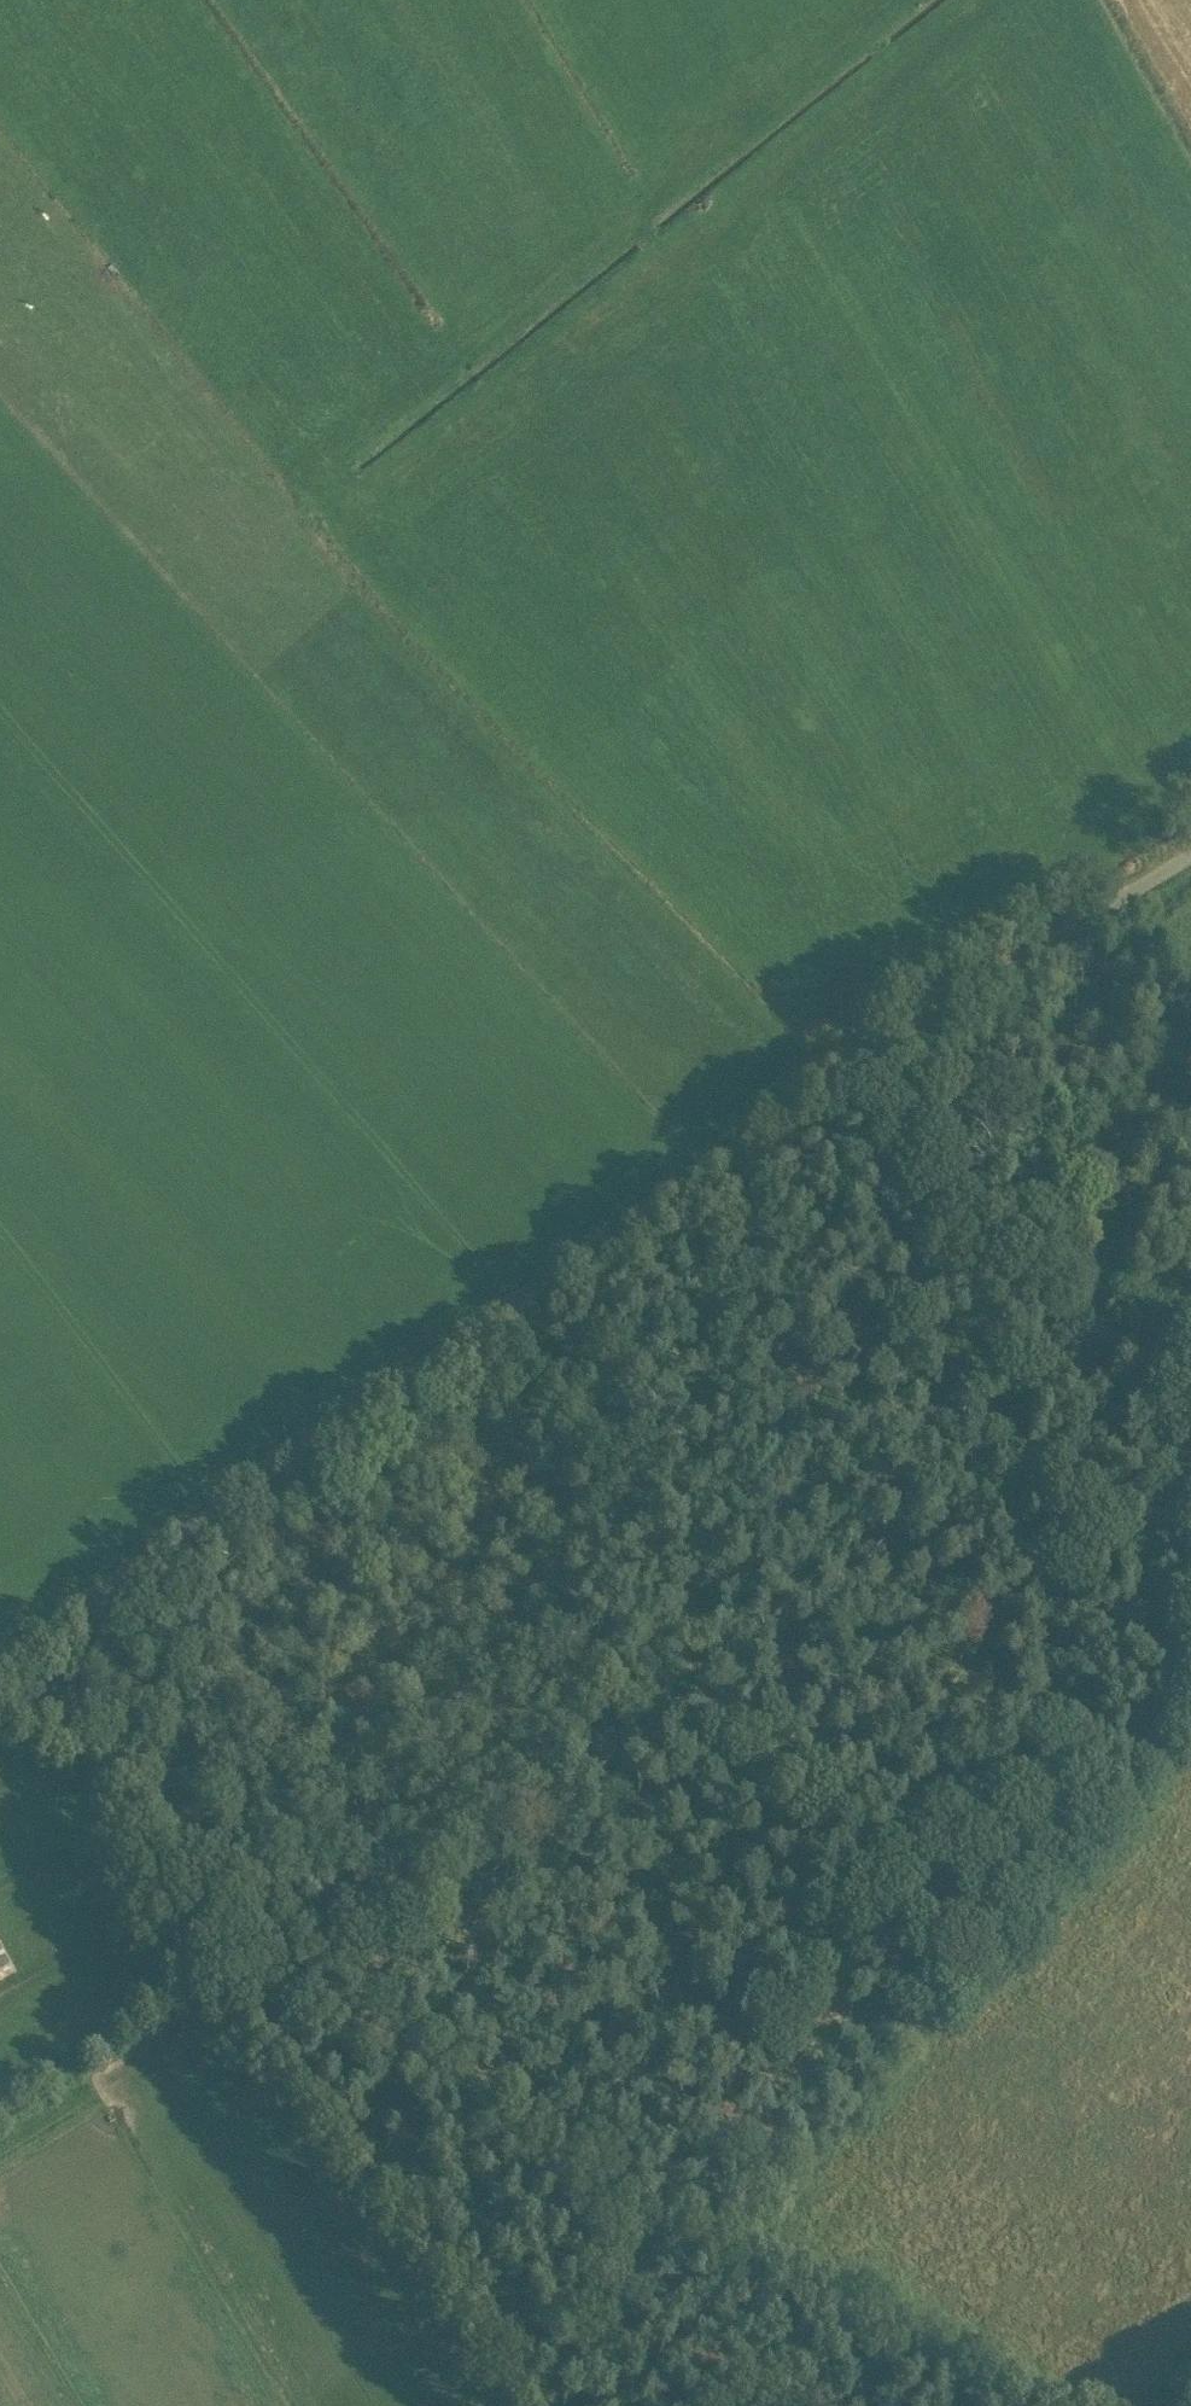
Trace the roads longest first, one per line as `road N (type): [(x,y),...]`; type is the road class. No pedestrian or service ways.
road 1 (unclassified): [(0,1653),(853,1066),(1190,856)]
road 2 (track): [(853,1066),(1190,1427)]

